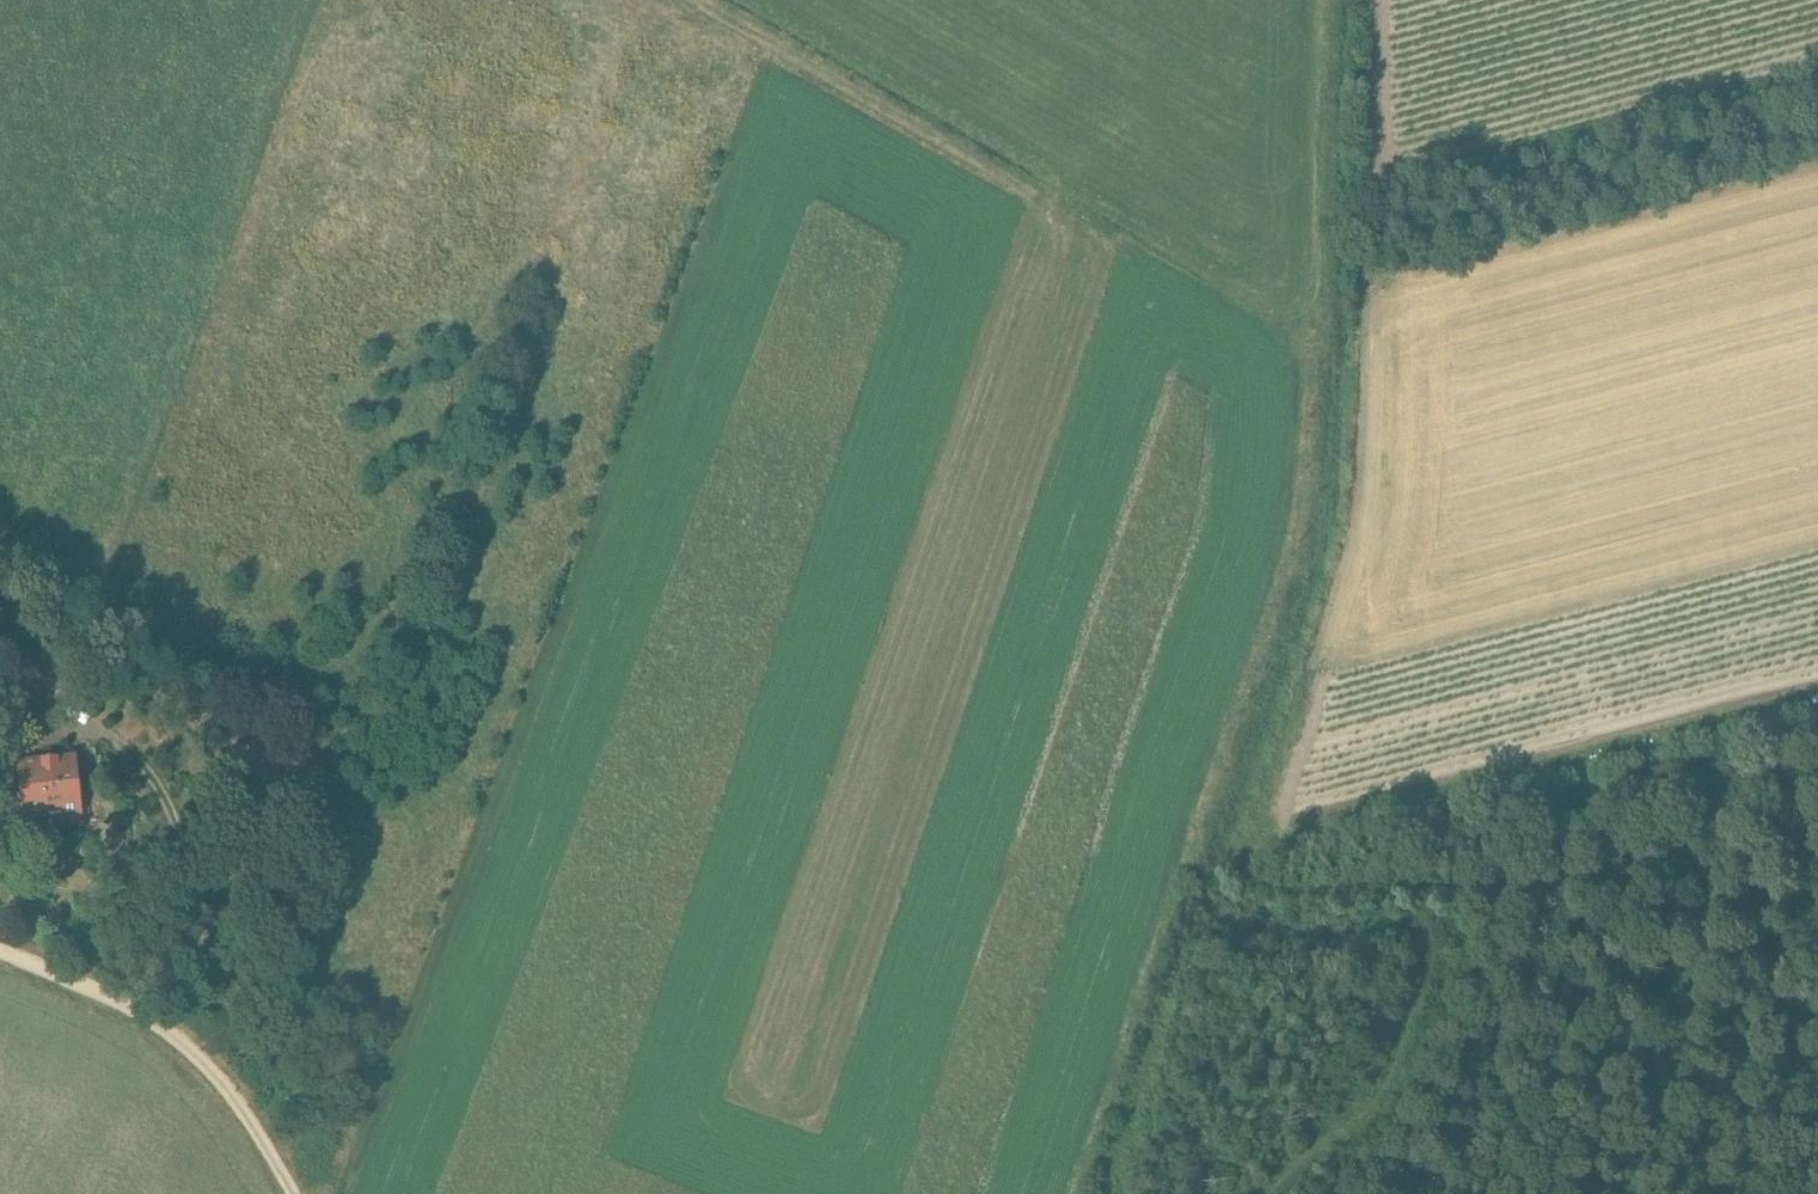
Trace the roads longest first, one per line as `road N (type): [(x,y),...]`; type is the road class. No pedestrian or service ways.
road 1 (track): [(1202,303),(684,0)]
road 2 (track): [(294,1193),(197,1058),(0,957)]

